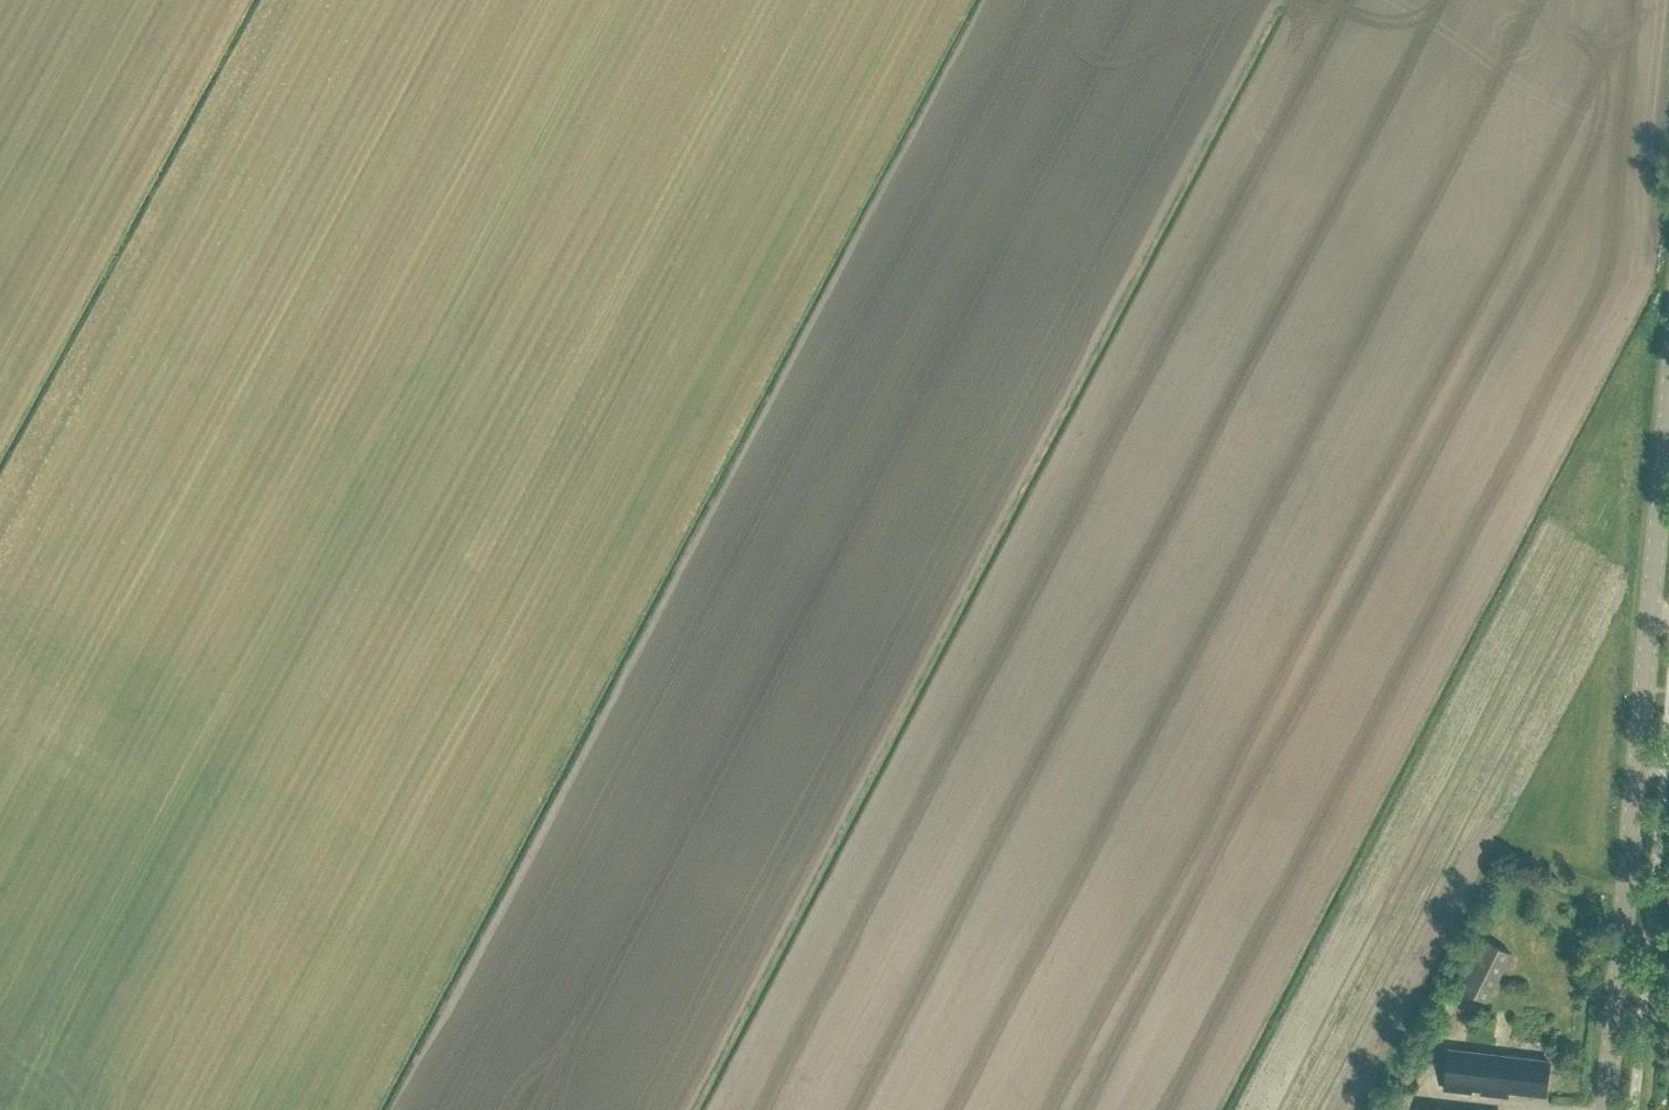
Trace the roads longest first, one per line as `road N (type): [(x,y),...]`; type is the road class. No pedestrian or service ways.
road 1 (tertiary): [(1606,1109),(1668,393)]

